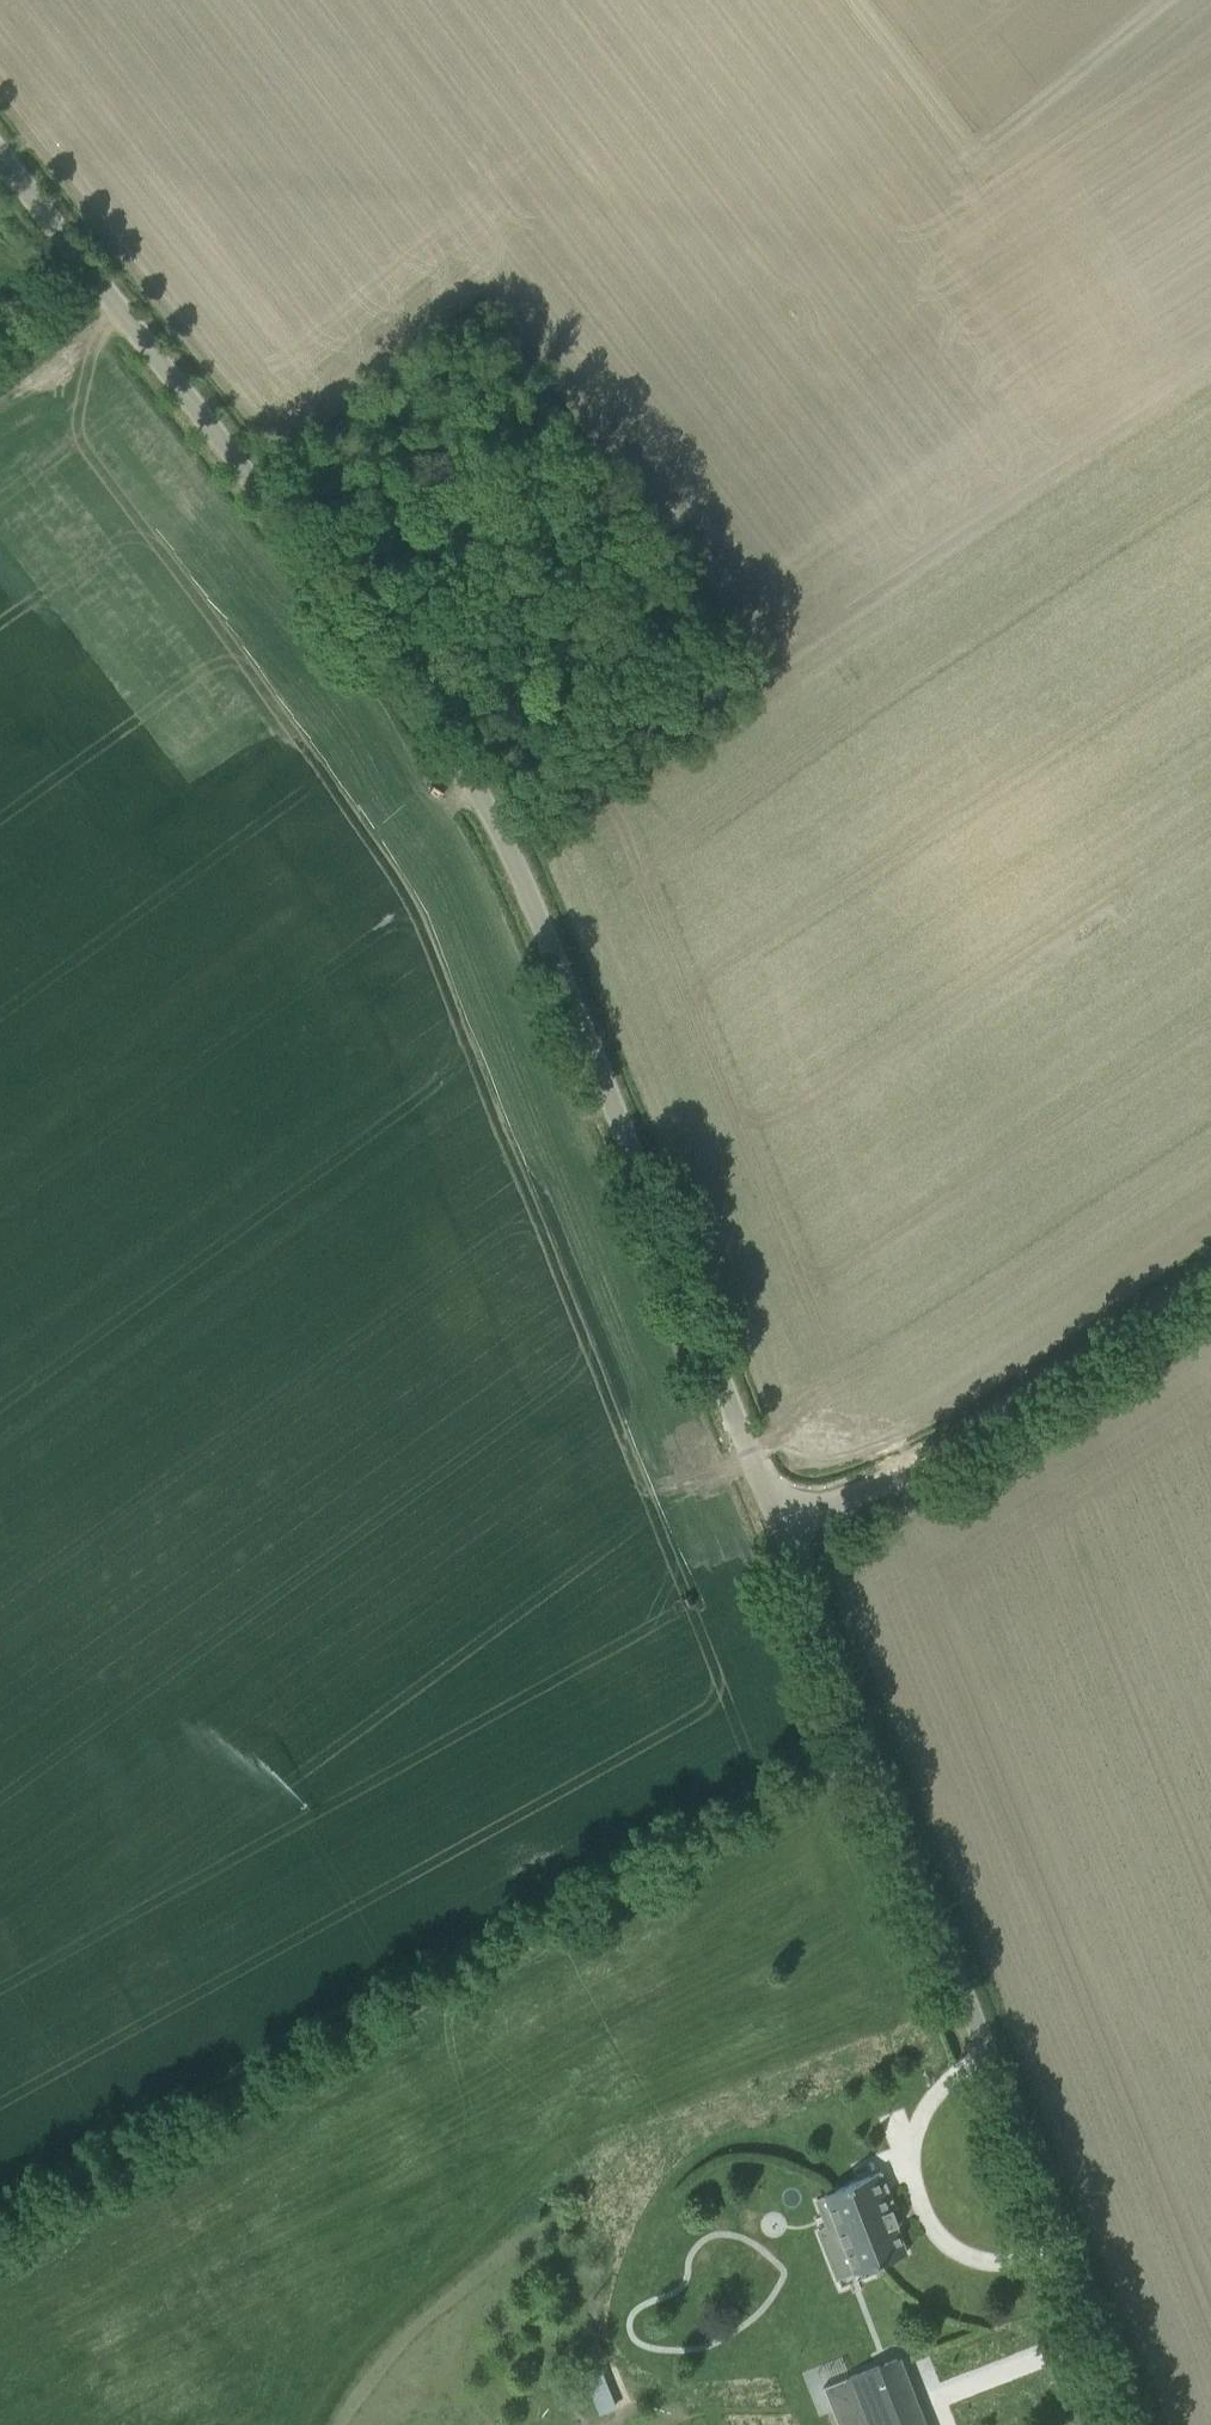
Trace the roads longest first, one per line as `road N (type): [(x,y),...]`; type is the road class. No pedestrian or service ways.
road 1 (unclassified): [(779,1527),(500,833),(466,769),(0,157)]
road 2 (unclassified): [(1132,2424),(779,1527)]
road 3 (unclassified): [(779,1527),(940,1457),(1210,1276)]

